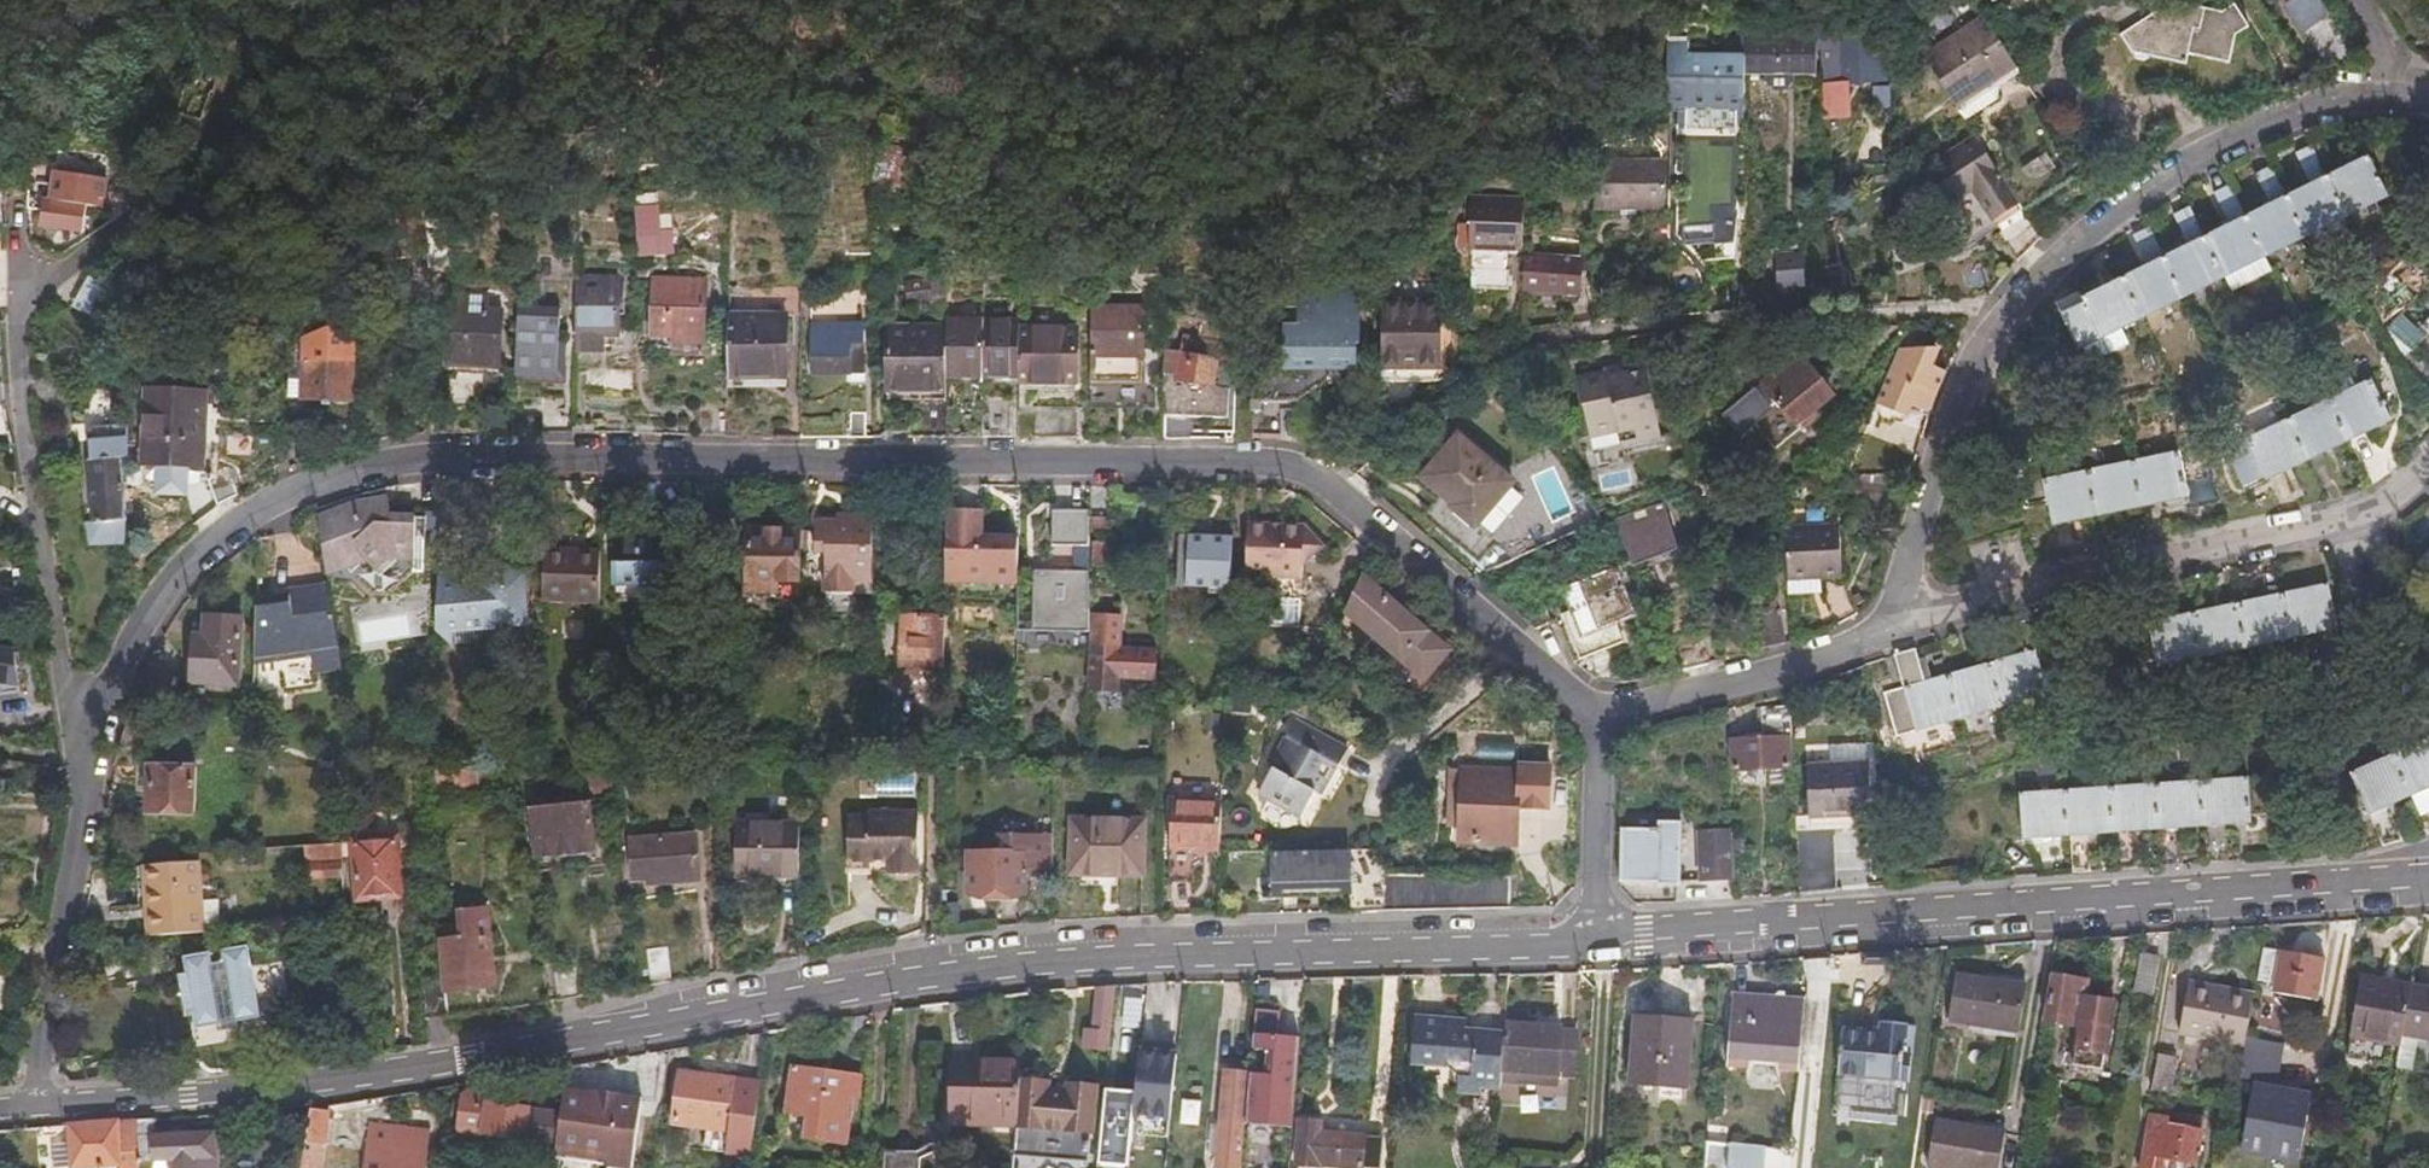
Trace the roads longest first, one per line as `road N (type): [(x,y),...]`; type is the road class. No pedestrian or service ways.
road 1 (residential): [(87,767),(103,681),(160,588),(204,541),(291,491),(369,466),(447,455),(1286,466),(1312,473),(1593,727)]
road 2 (residential): [(31,1107),(190,1097),(465,1061),(997,970),(1534,949),(1594,938)]
road 3 (residential): [(1594,938),(2428,881)]
road 4 (residential): [(1893,626),(1934,449),(2009,305),(2159,174),(2371,76),(2428,80)]
road 5 (residential): [(2428,460),(2390,503),(2344,521),(2157,555),(1893,626)]
road 6 (unclassified): [(27,293),(7,328),(11,416),(52,663),(87,767)]
road 7 (unclassified): [(248,0),(248,24),(209,135),(160,198),(27,293)]
road 8 (residential): [(31,1107),(87,767)]
road 9 (residential): [(1593,727),(1614,713),(1893,626)]
road 10 (residential): [(1594,938),(1593,727)]

